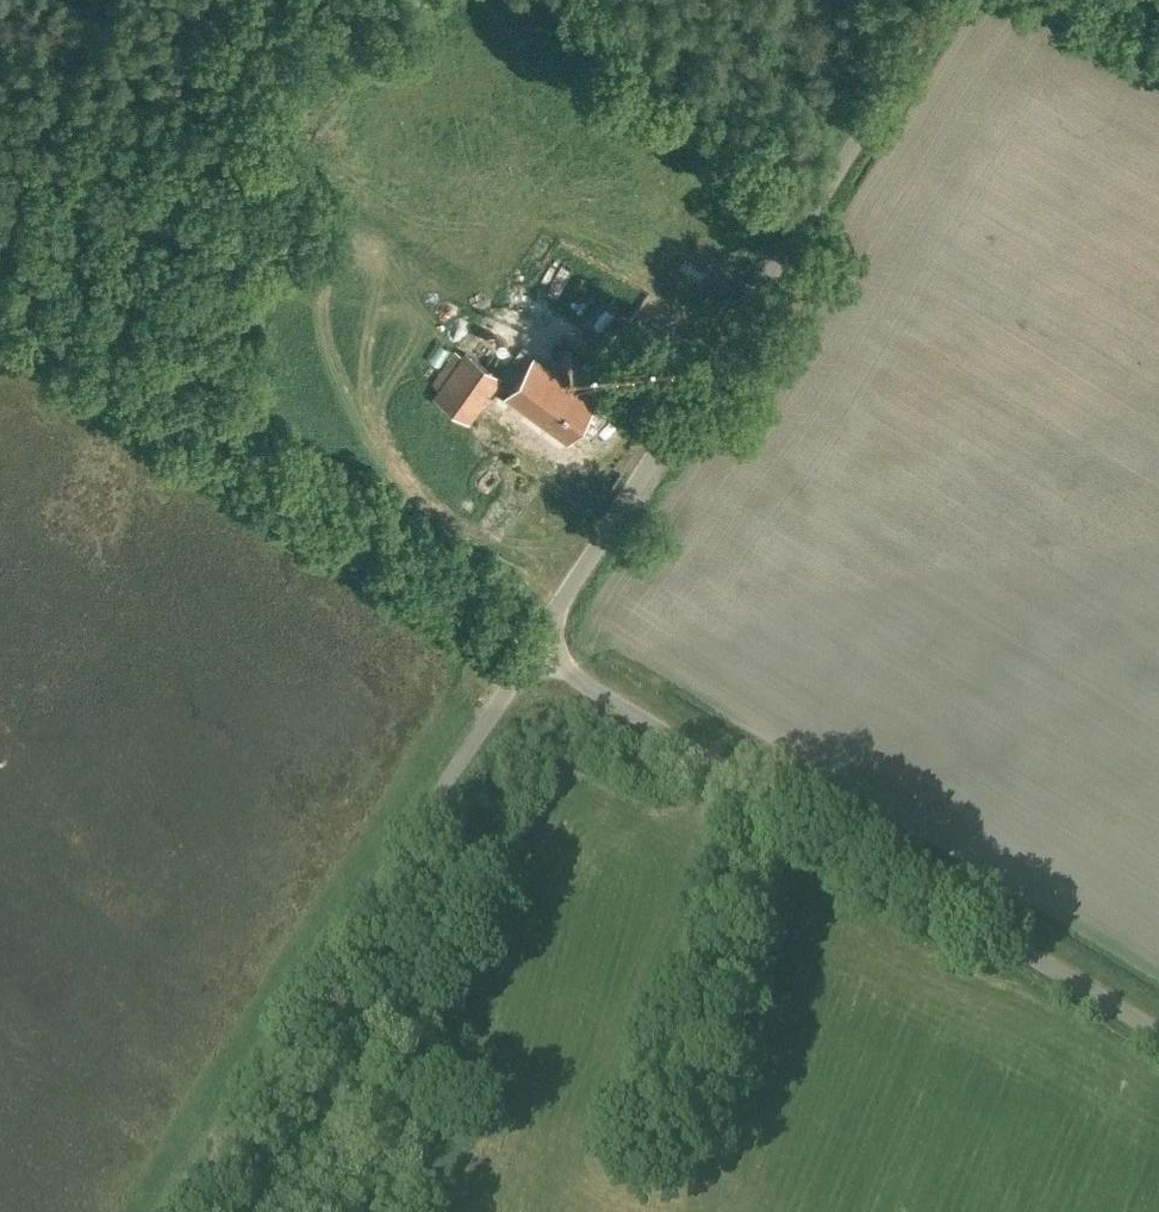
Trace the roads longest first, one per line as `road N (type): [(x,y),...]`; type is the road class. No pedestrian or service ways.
road 1 (unclassified): [(529,653),(945,0)]
road 2 (unclassified): [(529,653),(1158,1035)]
road 3 (unclassified): [(172,1211),(529,653)]

